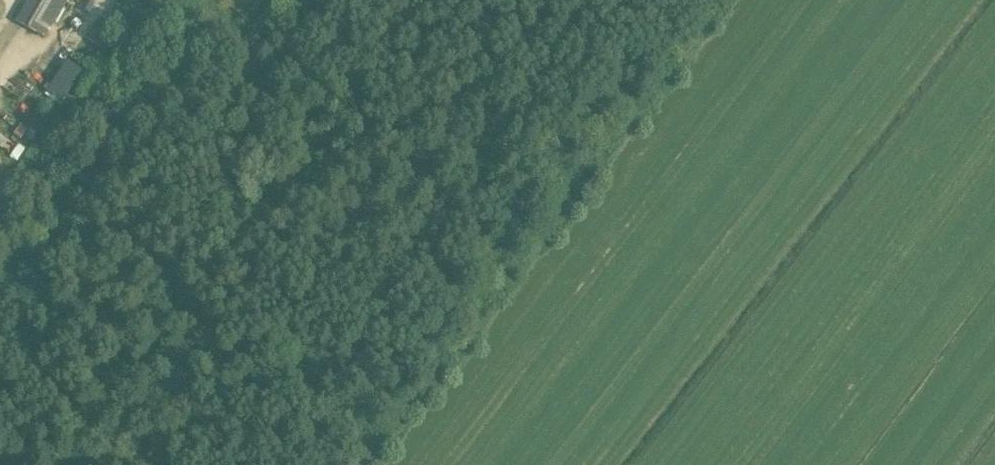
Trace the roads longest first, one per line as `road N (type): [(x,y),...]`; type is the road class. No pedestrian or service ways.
road 1 (track): [(436,0),(63,464)]

